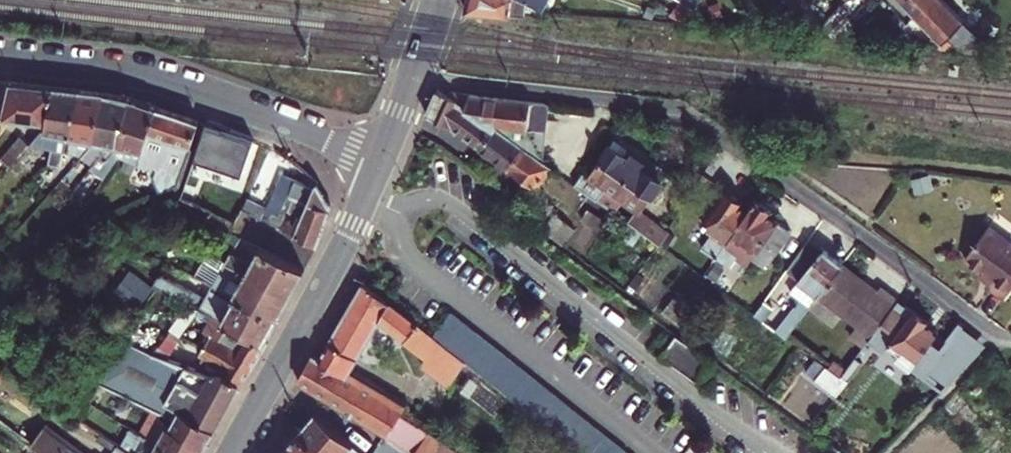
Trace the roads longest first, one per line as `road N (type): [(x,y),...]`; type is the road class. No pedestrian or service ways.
road 1 (residential): [(412,78),(685,111),(997,339)]
road 2 (residential): [(382,162),(164,79),(0,55)]
road 3 (tertiary): [(232,452),(382,162)]

